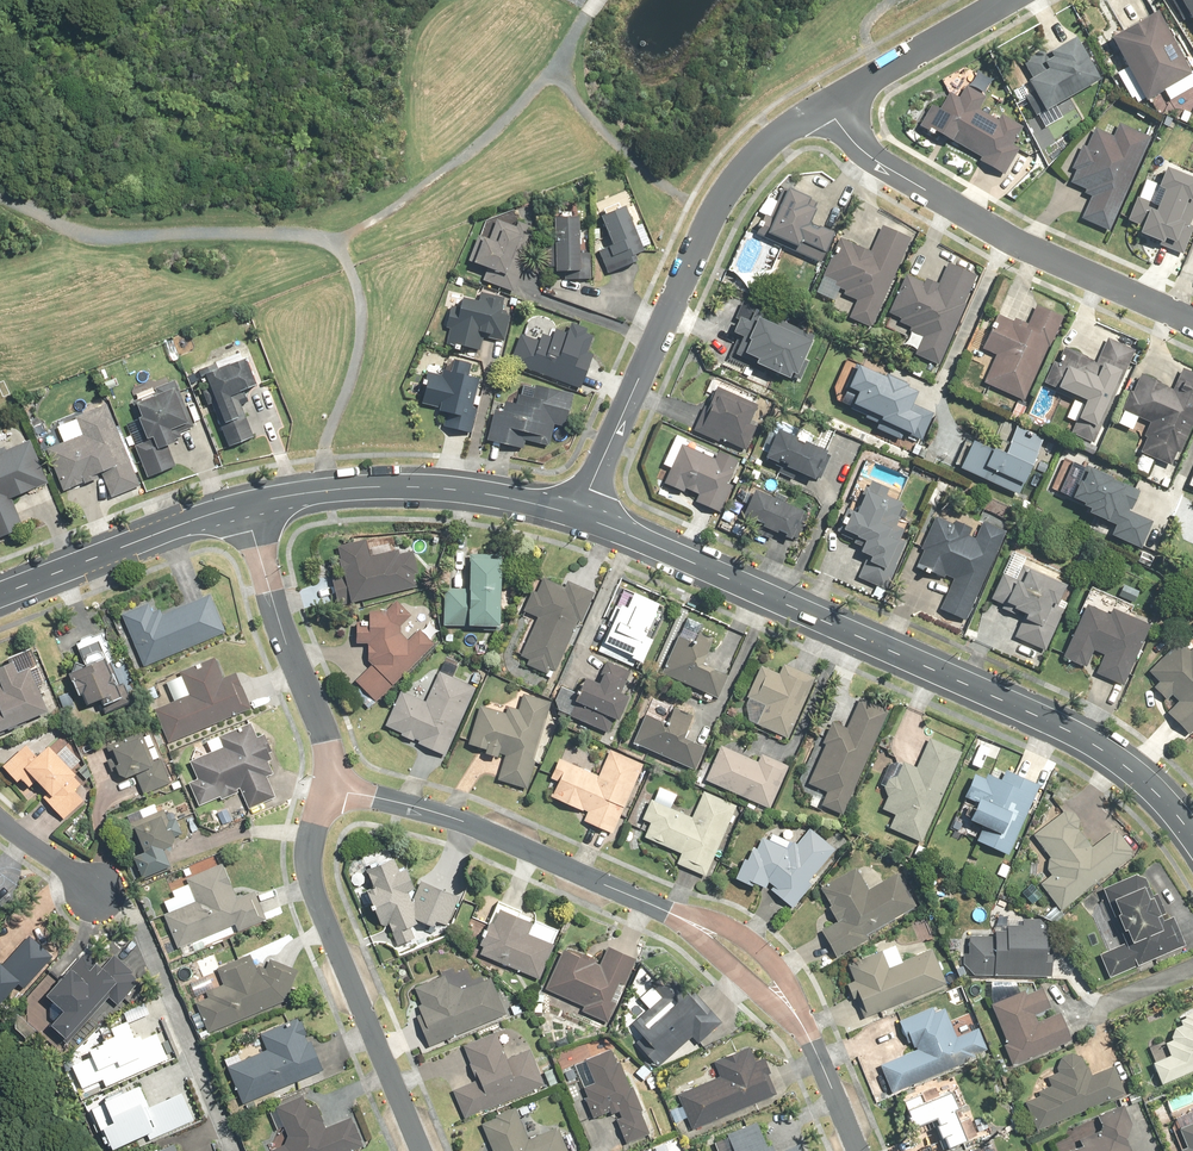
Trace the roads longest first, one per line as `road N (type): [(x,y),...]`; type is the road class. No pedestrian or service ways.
road 1 (tertiary): [(1192,839),(1159,796),(1109,755),(1045,720),(581,512)]
road 2 (residential): [(825,104),(756,153),(715,210),(581,512)]
road 3 (residential): [(825,104),(871,158),(1016,244),(1192,321)]
road 4 (residential): [(334,784),(306,857),(318,907),(421,1150)]
road 5 (residential): [(334,784),(455,821),(669,913)]
road 6 (track): [(0,197),(78,234),(114,239),(226,232),(334,241)]
road 7 (tertiary): [(581,512),(428,488),(330,491),(242,506)]
road 8 (residential): [(242,506),(334,784)]
road 9 (tertiary): [(242,506),(0,595)]
road 10 (residential): [(669,913),(720,923),(765,955),(785,975),(812,1043)]
road 11 (residential): [(1005,0),(825,104)]
road 12 (residential): [(812,1043),(669,913)]
road 13 (residential): [(0,821),(102,895)]

